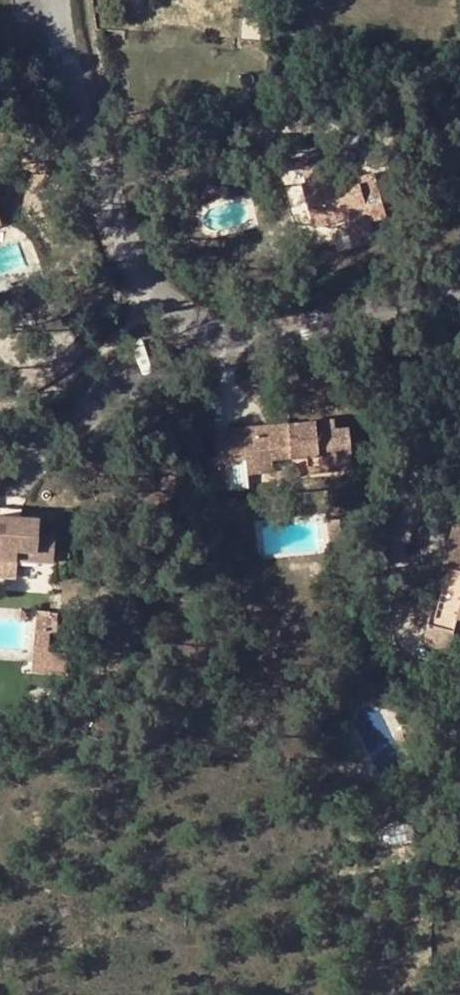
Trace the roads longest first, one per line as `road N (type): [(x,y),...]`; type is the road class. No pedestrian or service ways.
road 1 (residential): [(58,0),(109,205),(155,289),(172,305),(217,330),(281,334),(421,299),(459,298)]

